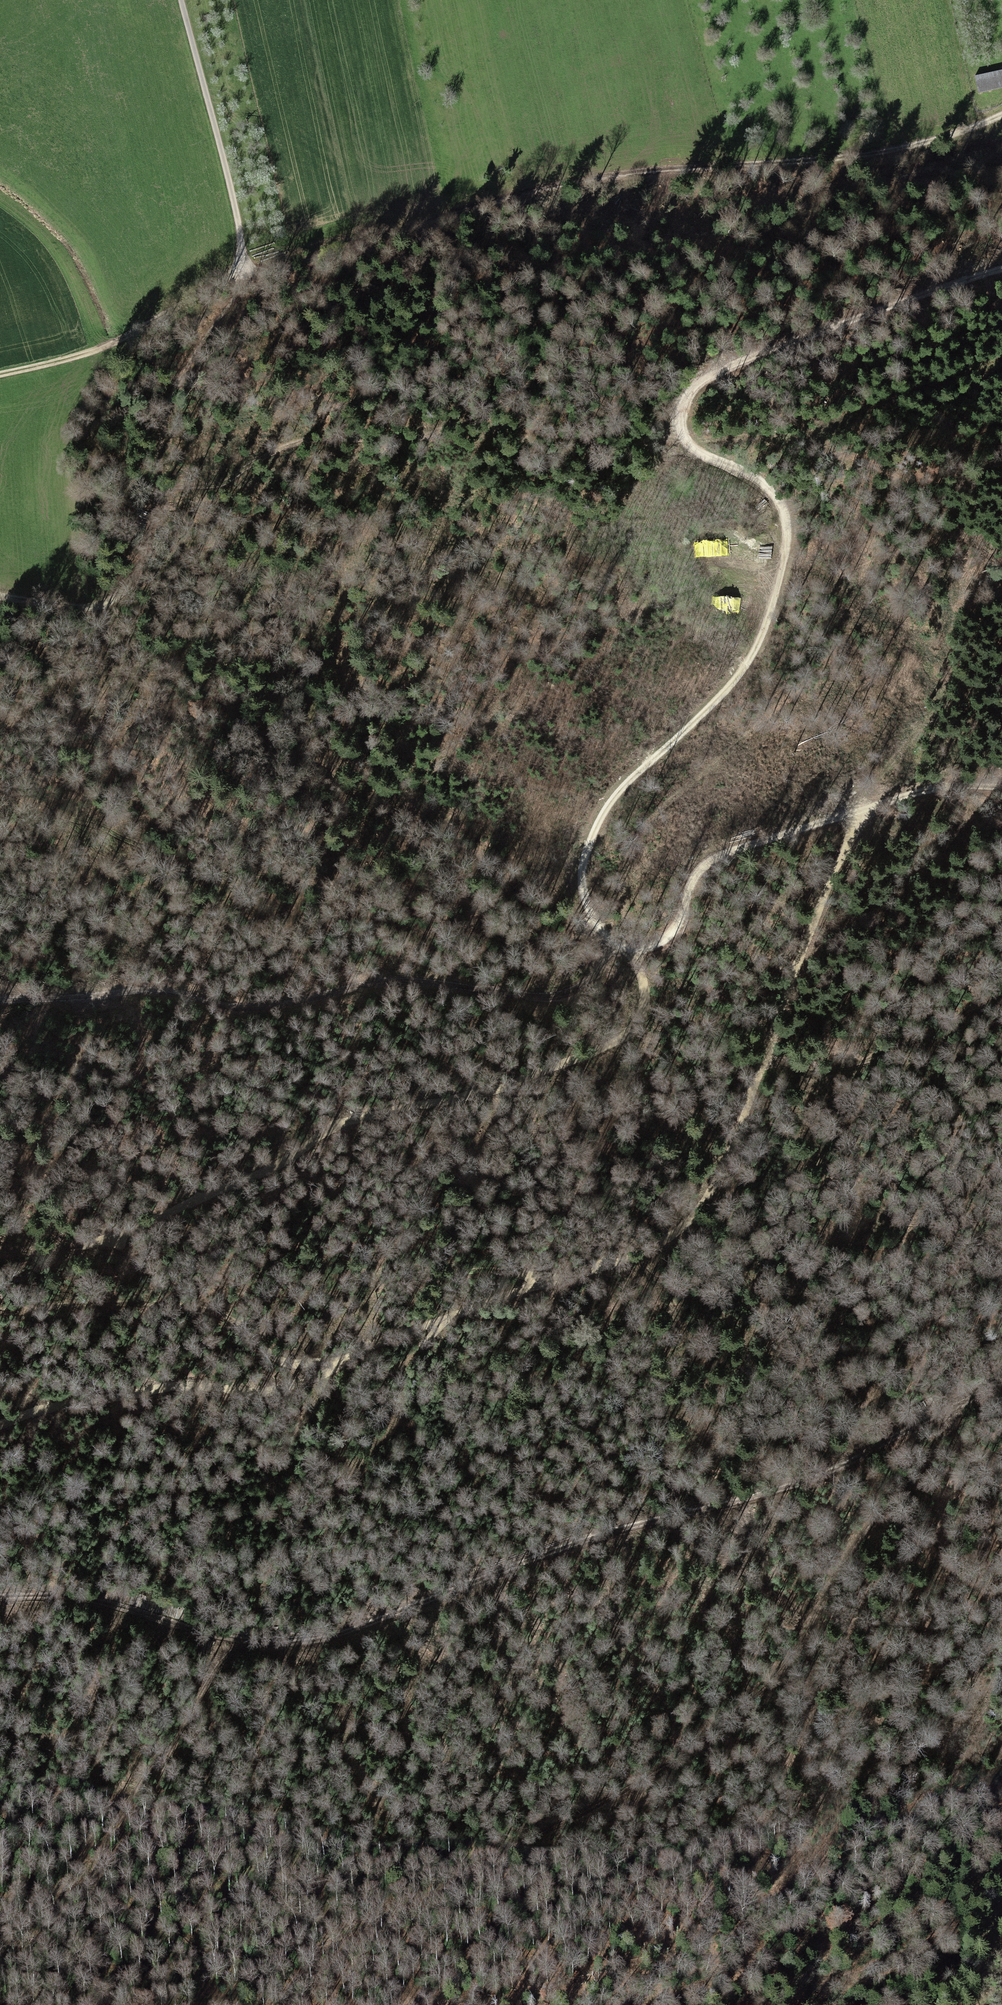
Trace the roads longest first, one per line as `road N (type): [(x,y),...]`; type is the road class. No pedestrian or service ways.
road 1 (track): [(1001,270),(730,361),(685,390),(682,438),(770,487),(786,513),(785,556),(746,664),(603,810),(579,882),(591,928),(622,948),(661,944),(681,924),(695,872),(713,856),(859,808)]
road 2 (track): [(859,808),(717,1184),(682,1230),(609,1266),(286,1385),(254,1393),(192,1385),(85,1397),(0,1423)]
road 3 (track): [(1001,1378),(824,1470),(544,1552),(332,1637),(275,1642),(81,1596),(0,1598)]
road 4 (track): [(0,378),(129,342),(245,273),(525,192),(603,177),(883,151),(960,135),(1001,116)]
road 5 (track): [(724,1726),(344,1938),(305,1953),(246,1959),(203,1951),(108,1863),(108,1845),(122,1806),(235,1634)]
road 6 (track): [(637,949),(647,1002),(623,1037),(487,1093),(340,1122),(276,1167),(102,1240),(0,1252)]
road 7 (track): [(0,997),(149,987),(233,1007),(413,976),(563,991),(616,946)]
road 8 (track): [(0,788),(185,869),(291,875),(533,950),(564,944),(591,928)]
road 9 (track): [(682,438),(619,448),(455,425),(411,440),(296,443),(228,480),(156,490)]
road 10 (track): [(245,273),(166,415),(143,563),(99,608)]
road 11 (track): [(245,273),(240,224),(179,0)]
road 12 (track): [(990,1917),(849,1977),(757,1976)]
road 13 (track): [(859,808),(949,785),(1001,785)]
road 14 (track): [(859,808),(937,712)]

